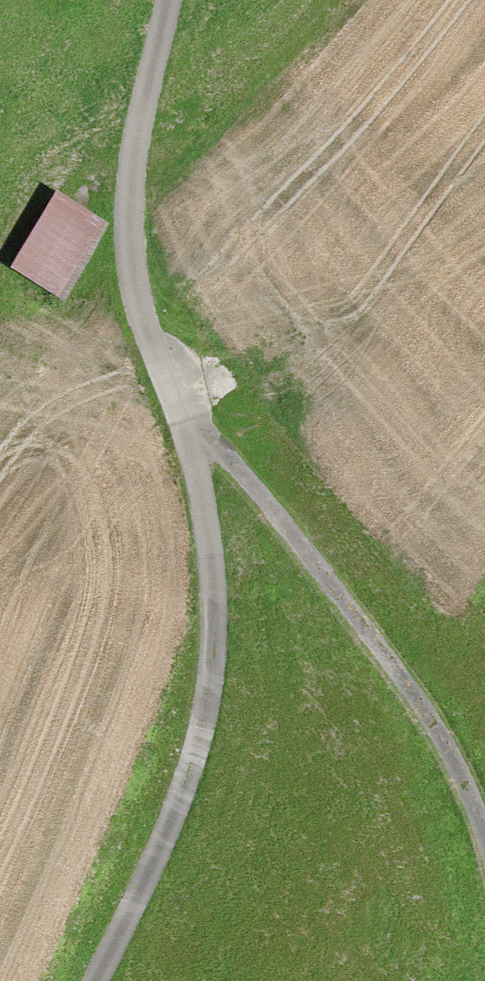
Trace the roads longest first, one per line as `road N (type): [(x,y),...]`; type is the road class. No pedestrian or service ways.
road 1 (track): [(185,417),(206,516),(209,696),(179,807),(96,980)]
road 2 (track): [(185,417),(298,539),(398,674),(469,774),(484,839)]
road 3 (track): [(185,417),(267,347),(484,12)]
road 4 (track): [(152,0),(135,75),(126,280),(185,417)]

